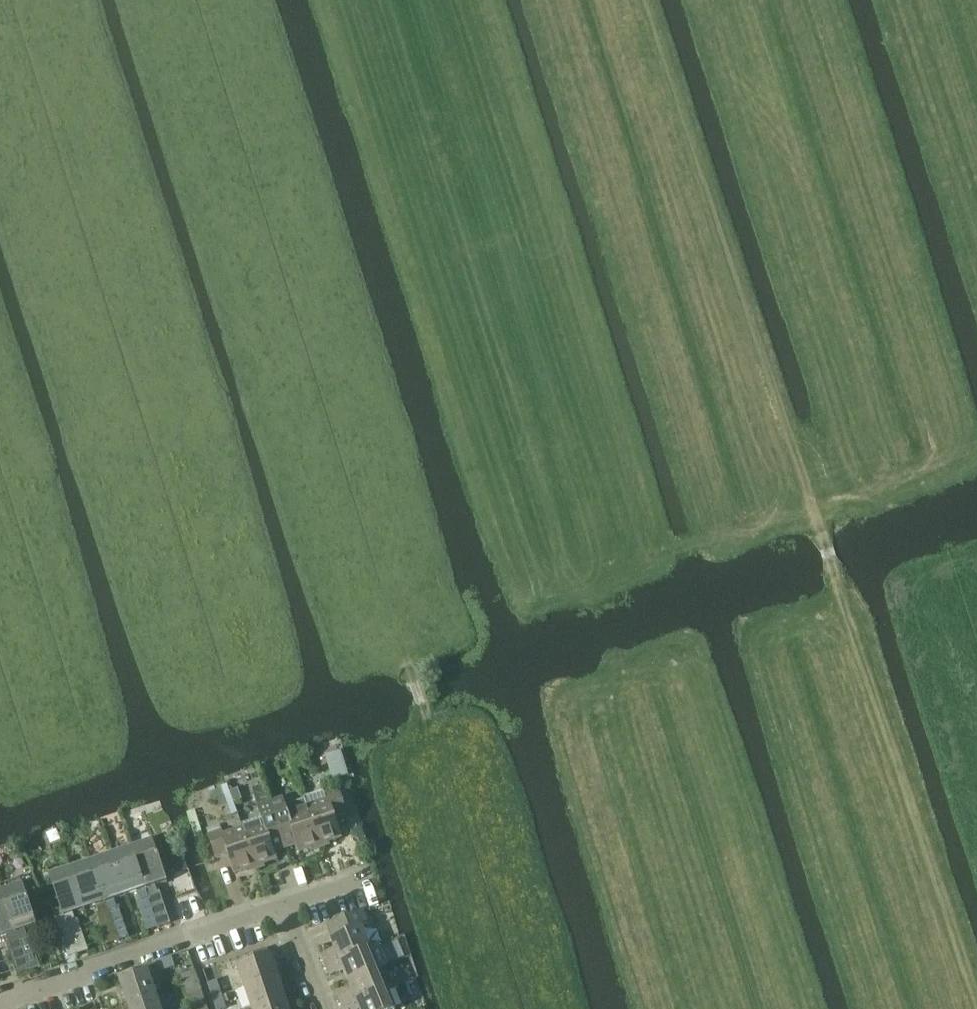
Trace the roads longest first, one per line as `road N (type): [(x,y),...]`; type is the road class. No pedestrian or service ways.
road 1 (track): [(976,1001),(651,0)]
road 2 (residential): [(0,1008),(287,905)]

